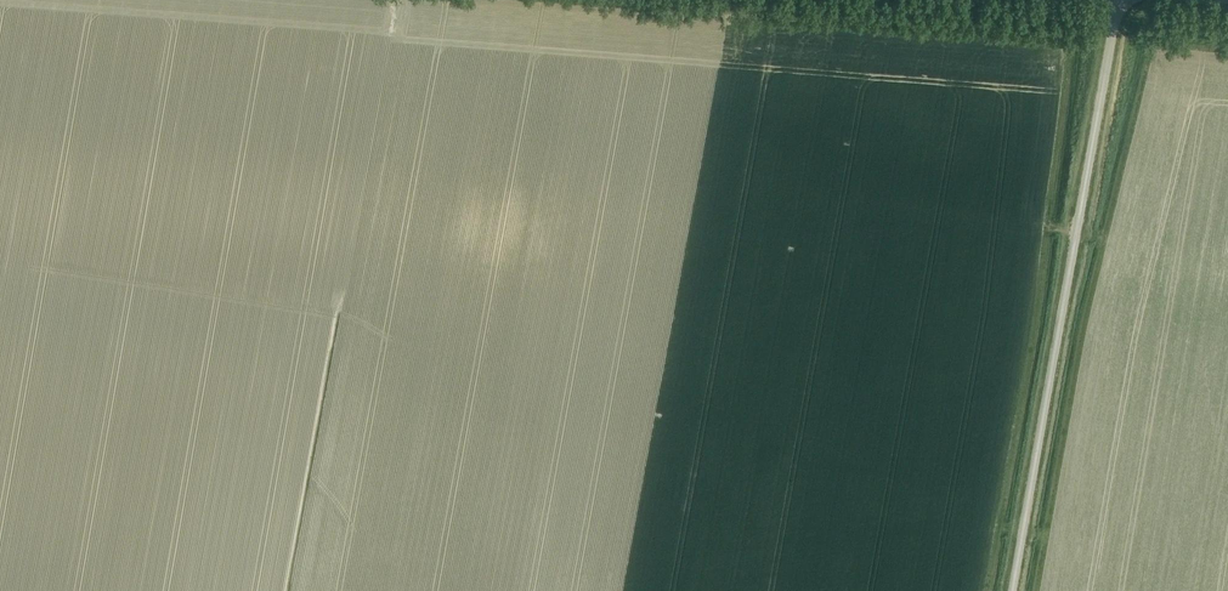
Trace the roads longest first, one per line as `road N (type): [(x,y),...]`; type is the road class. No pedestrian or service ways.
road 1 (unclassified): [(1013,590),(1117,0)]

